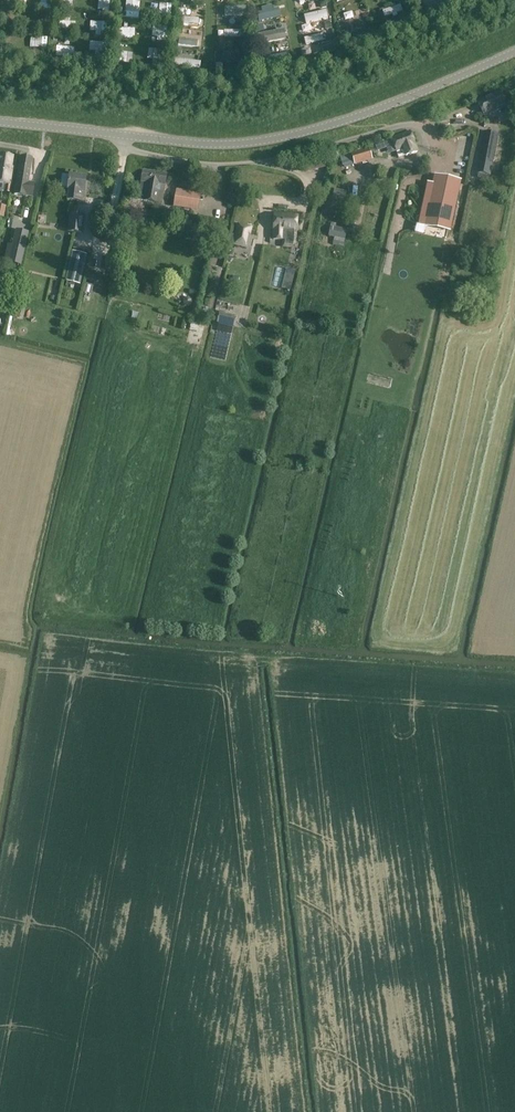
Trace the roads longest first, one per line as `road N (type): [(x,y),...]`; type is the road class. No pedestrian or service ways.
road 1 (tertiary): [(0,122),(199,143),(270,140),(367,112),(514,51)]

